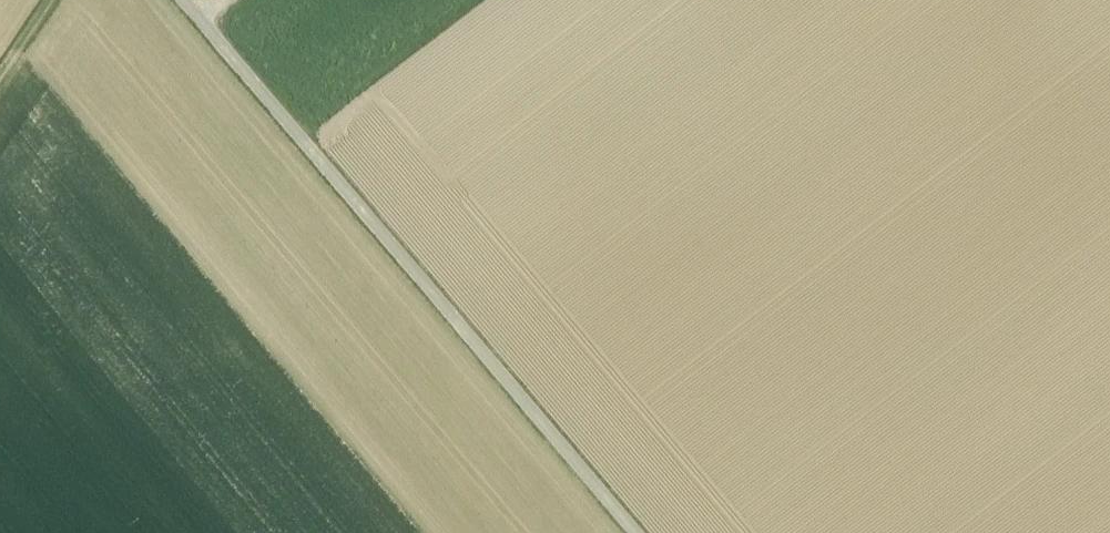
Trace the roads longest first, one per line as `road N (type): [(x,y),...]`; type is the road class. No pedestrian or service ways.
road 1 (track): [(201,16),(635,532)]

